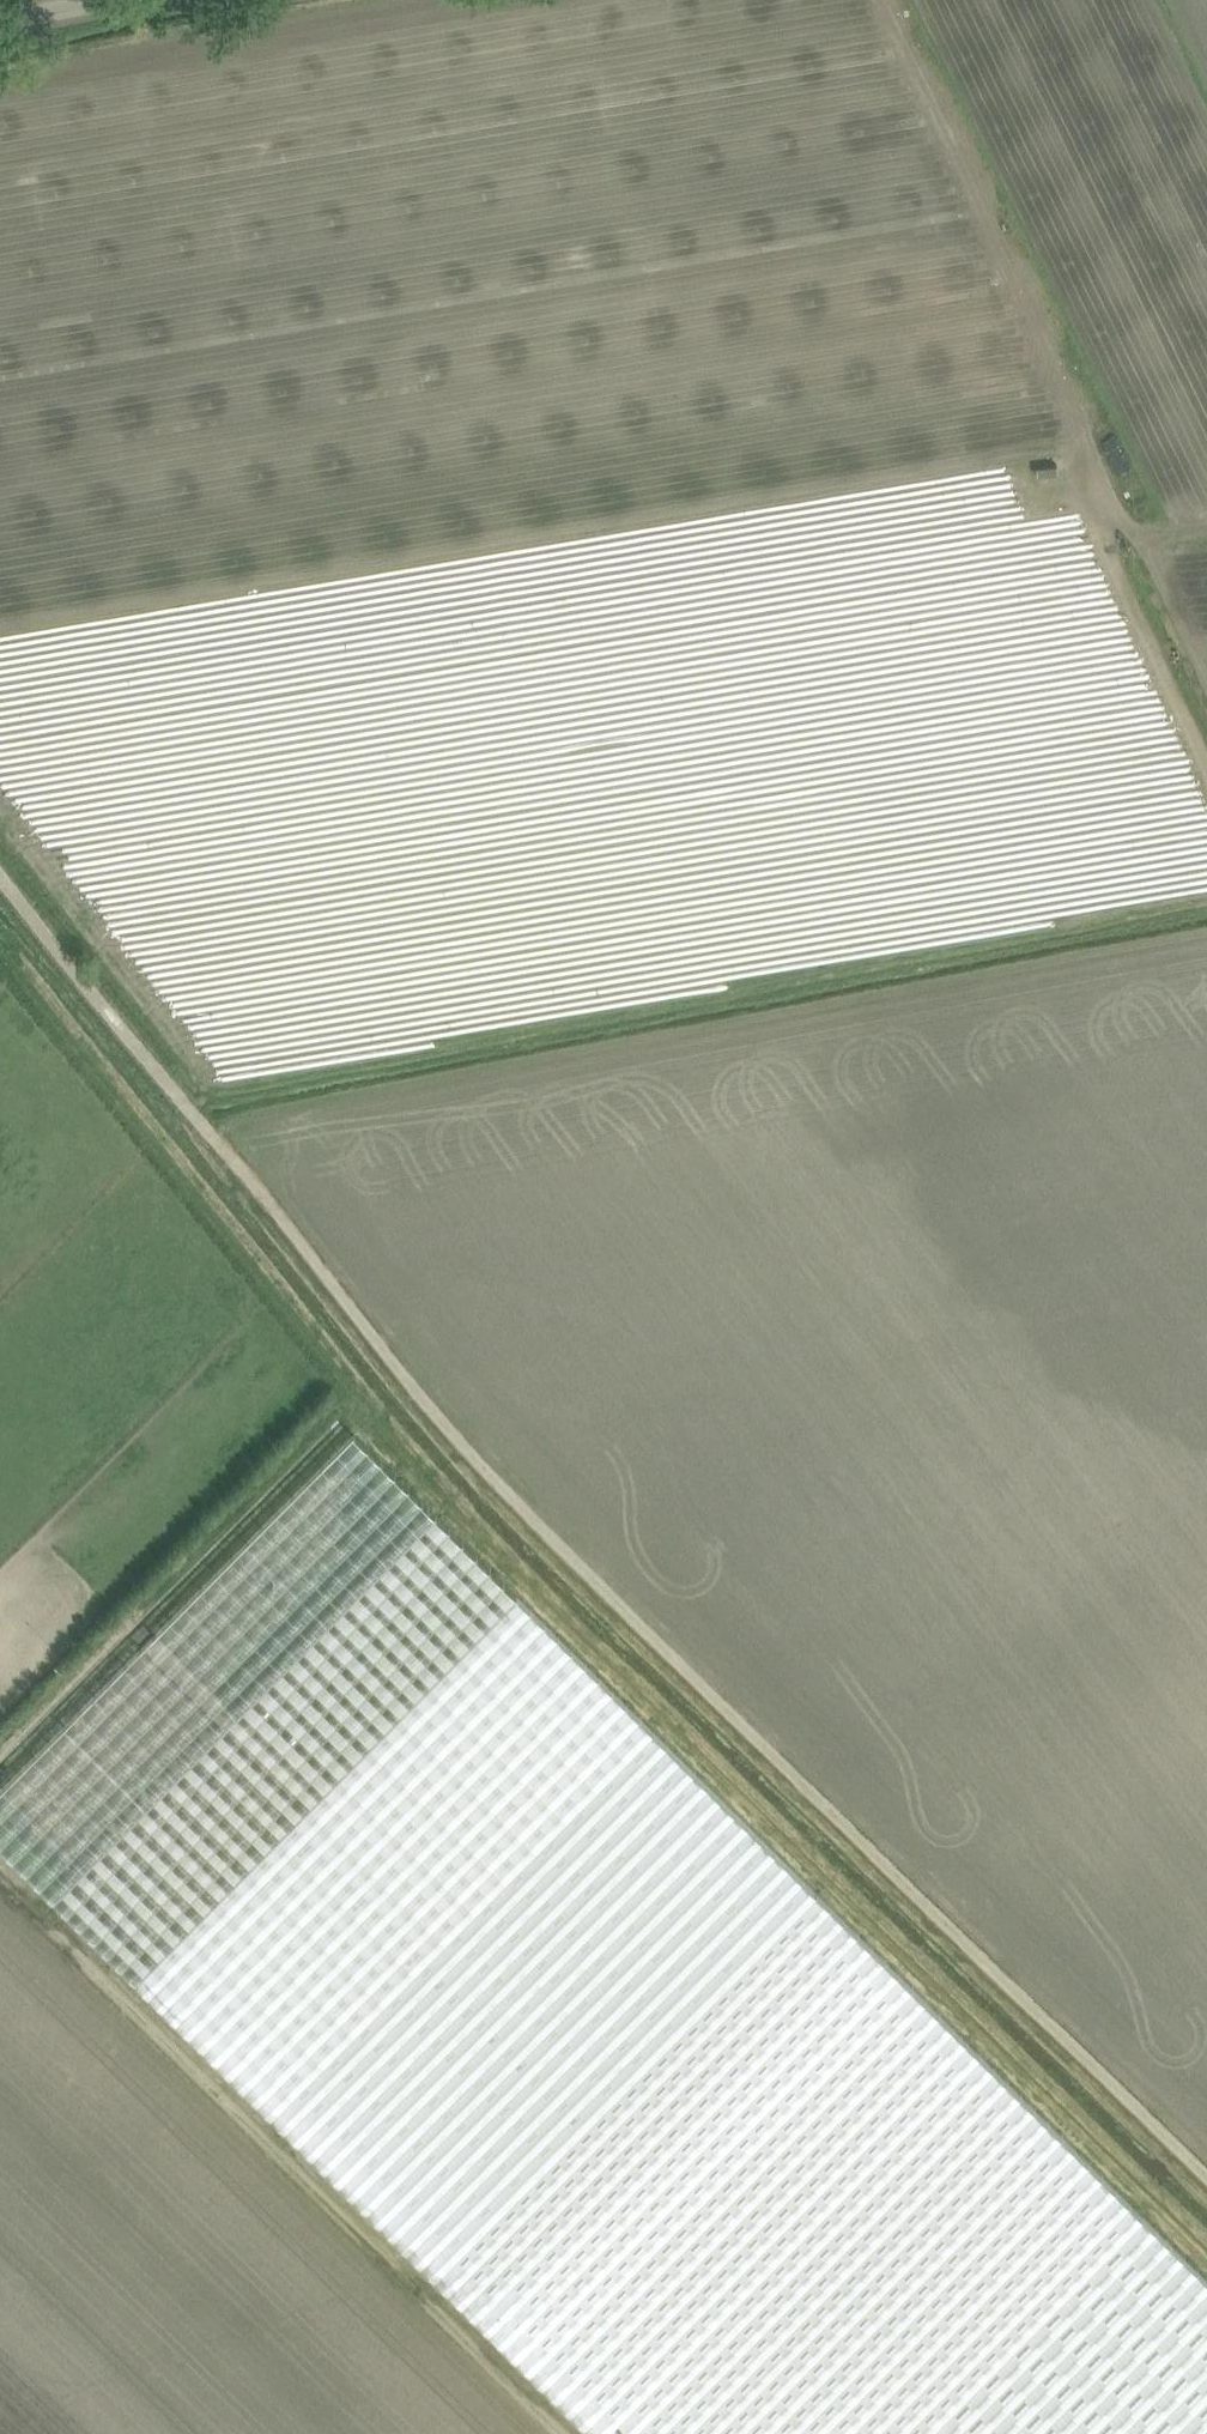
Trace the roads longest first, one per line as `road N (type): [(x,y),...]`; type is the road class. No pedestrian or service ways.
road 1 (track): [(0,883),(397,1381),(1206,2177)]
road 2 (track): [(1206,680),(1150,549),(1120,513),(887,0)]
road 3 (unclassified): [(0,23),(122,0)]

